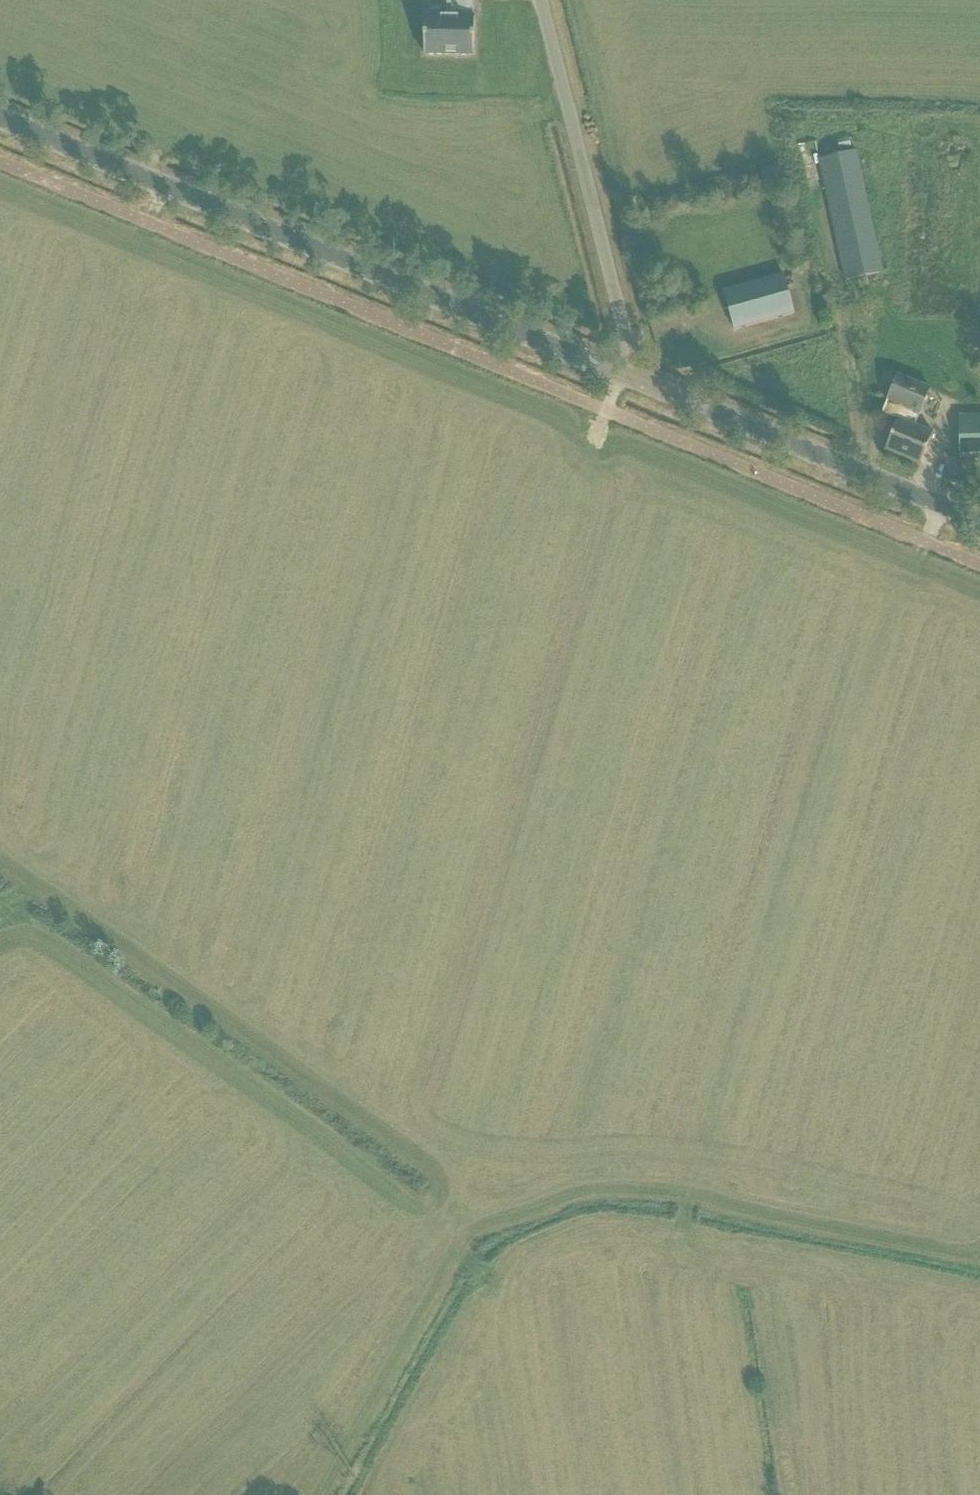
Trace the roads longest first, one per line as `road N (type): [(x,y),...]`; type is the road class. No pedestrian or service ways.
road 1 (secondary): [(618,373),(0,119)]
road 2 (secondary): [(979,522),(618,373)]
road 3 (unclassified): [(618,373),(627,344),(542,0)]

